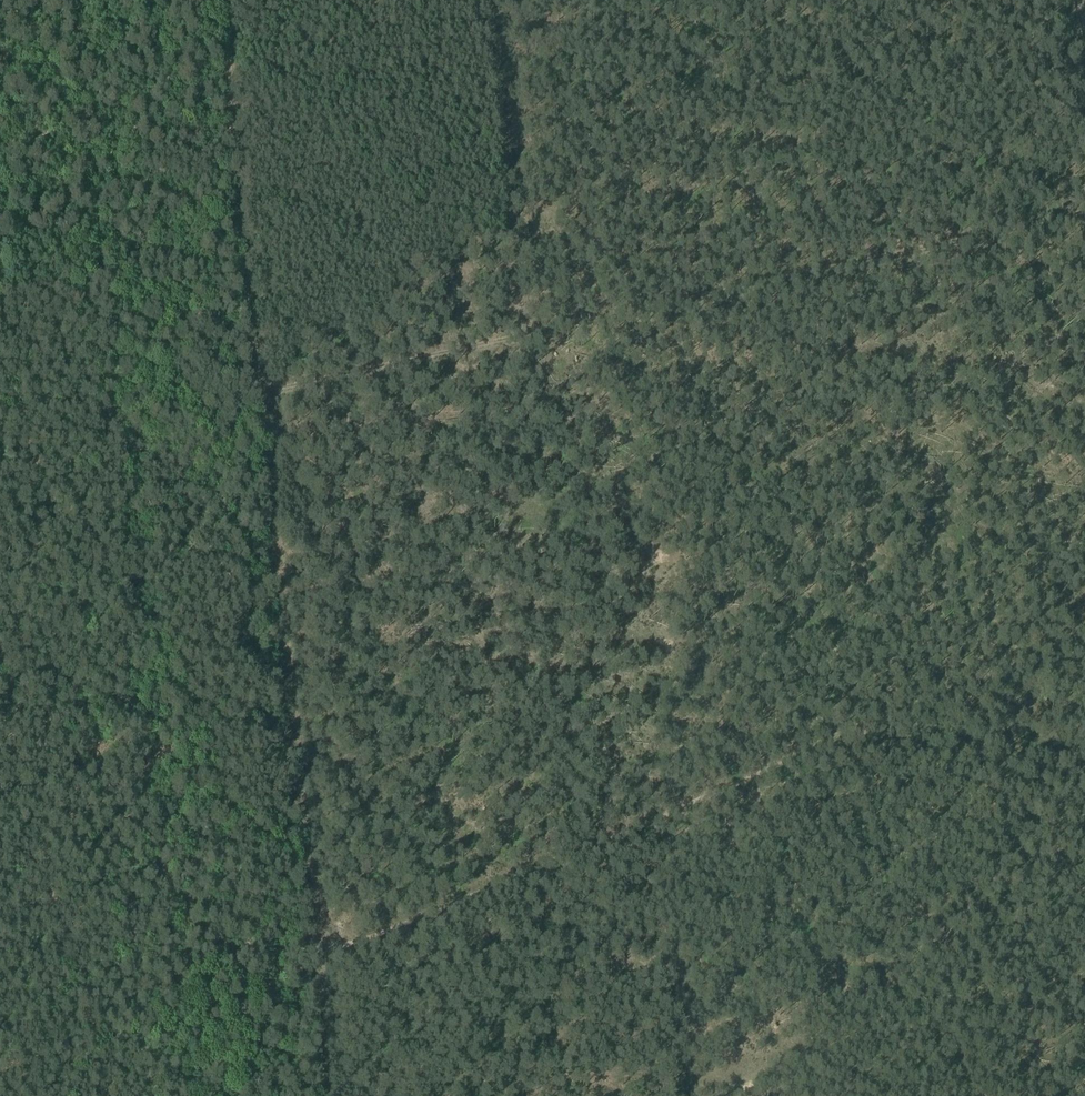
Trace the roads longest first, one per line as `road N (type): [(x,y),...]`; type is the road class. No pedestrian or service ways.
road 1 (track): [(1084,635),(393,924),(315,943),(169,917)]
road 2 (track): [(169,917),(148,699),(0,717)]

